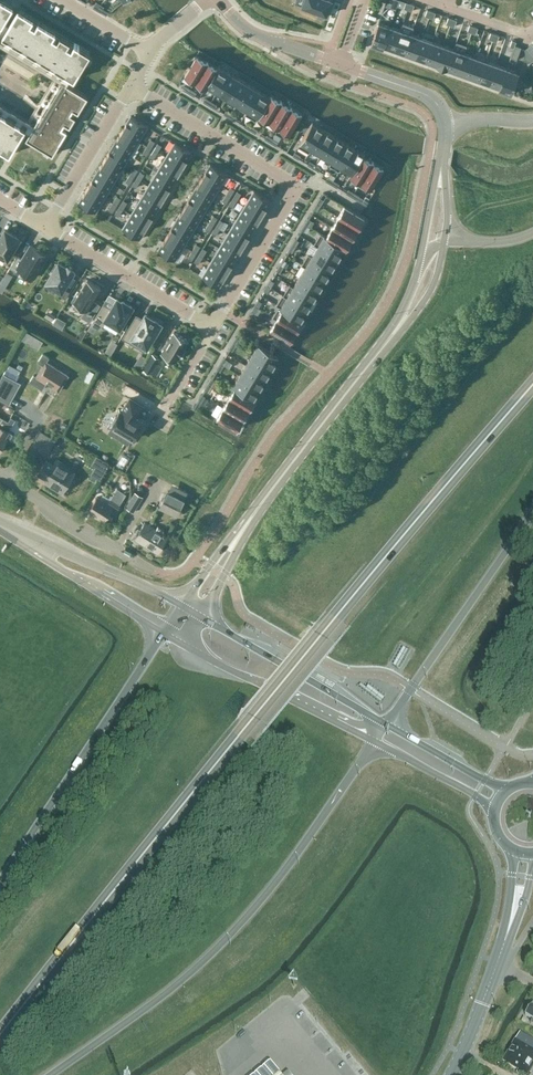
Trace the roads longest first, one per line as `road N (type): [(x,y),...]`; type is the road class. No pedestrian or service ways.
road 1 (trunk): [(0,1035),(532,385)]
road 2 (trunk): [(55,1074),(170,994),(242,923),(376,742)]
road 3 (residential): [(212,327),(290,190),(285,178),(131,87)]
road 4 (trunk): [(163,633),(0,889)]
road 5 (trunk): [(388,725),(532,507)]
road 6 (primary): [(397,330),(245,527)]
road 7 (primary): [(388,725),(199,616)]
road 8 (primary): [(183,645),(376,742)]
road 9 (tertiary): [(180,605),(0,523)]
road 10 (tertiary): [(0,527),(163,633)]
road 11 (residential): [(46,229),(212,327)]
road 12 (residential): [(0,476),(151,569)]
road 13 (residential): [(131,87),(46,229)]
road 14 (tertiary): [(451,1074),(511,920)]
road 15 (primary): [(376,742),(494,809)]
road 16 (primary): [(507,790),(388,725)]
road 17 (tertiary): [(341,66),(429,97),(445,125)]

